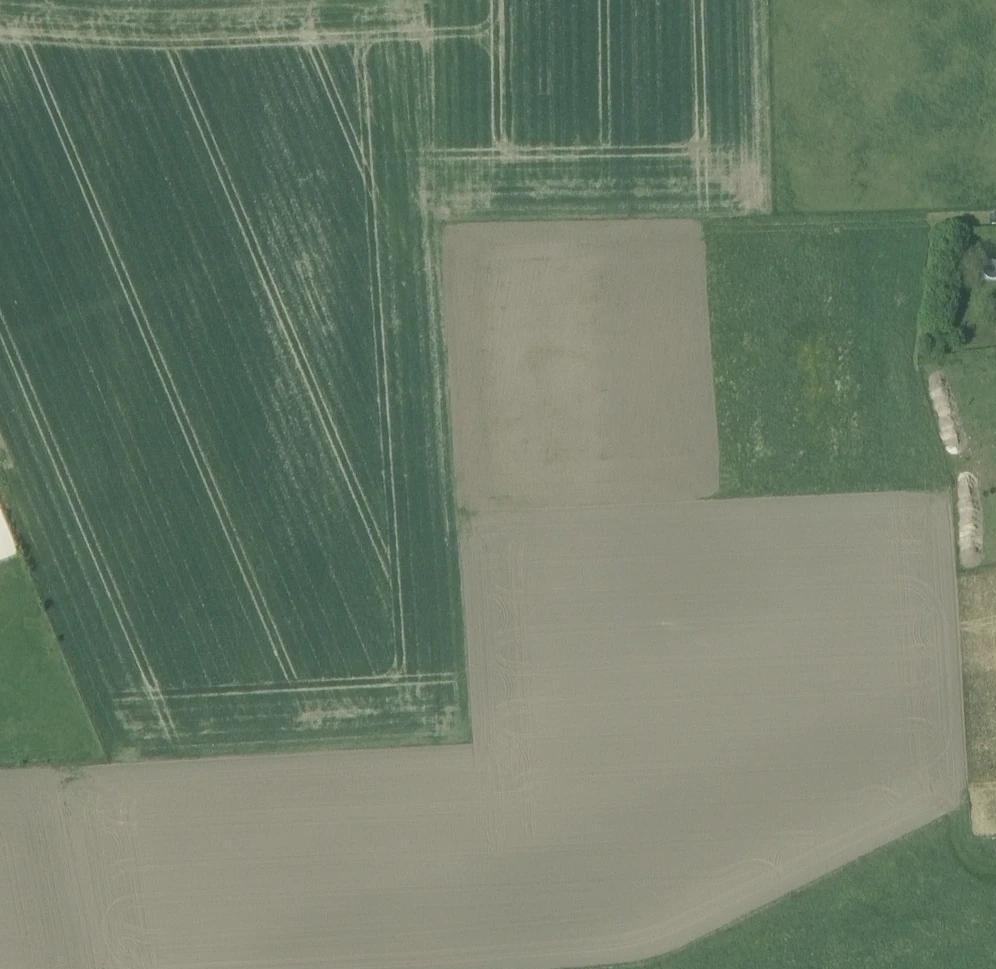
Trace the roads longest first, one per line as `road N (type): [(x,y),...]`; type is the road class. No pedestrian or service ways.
road 1 (track): [(612,234),(995,229)]

